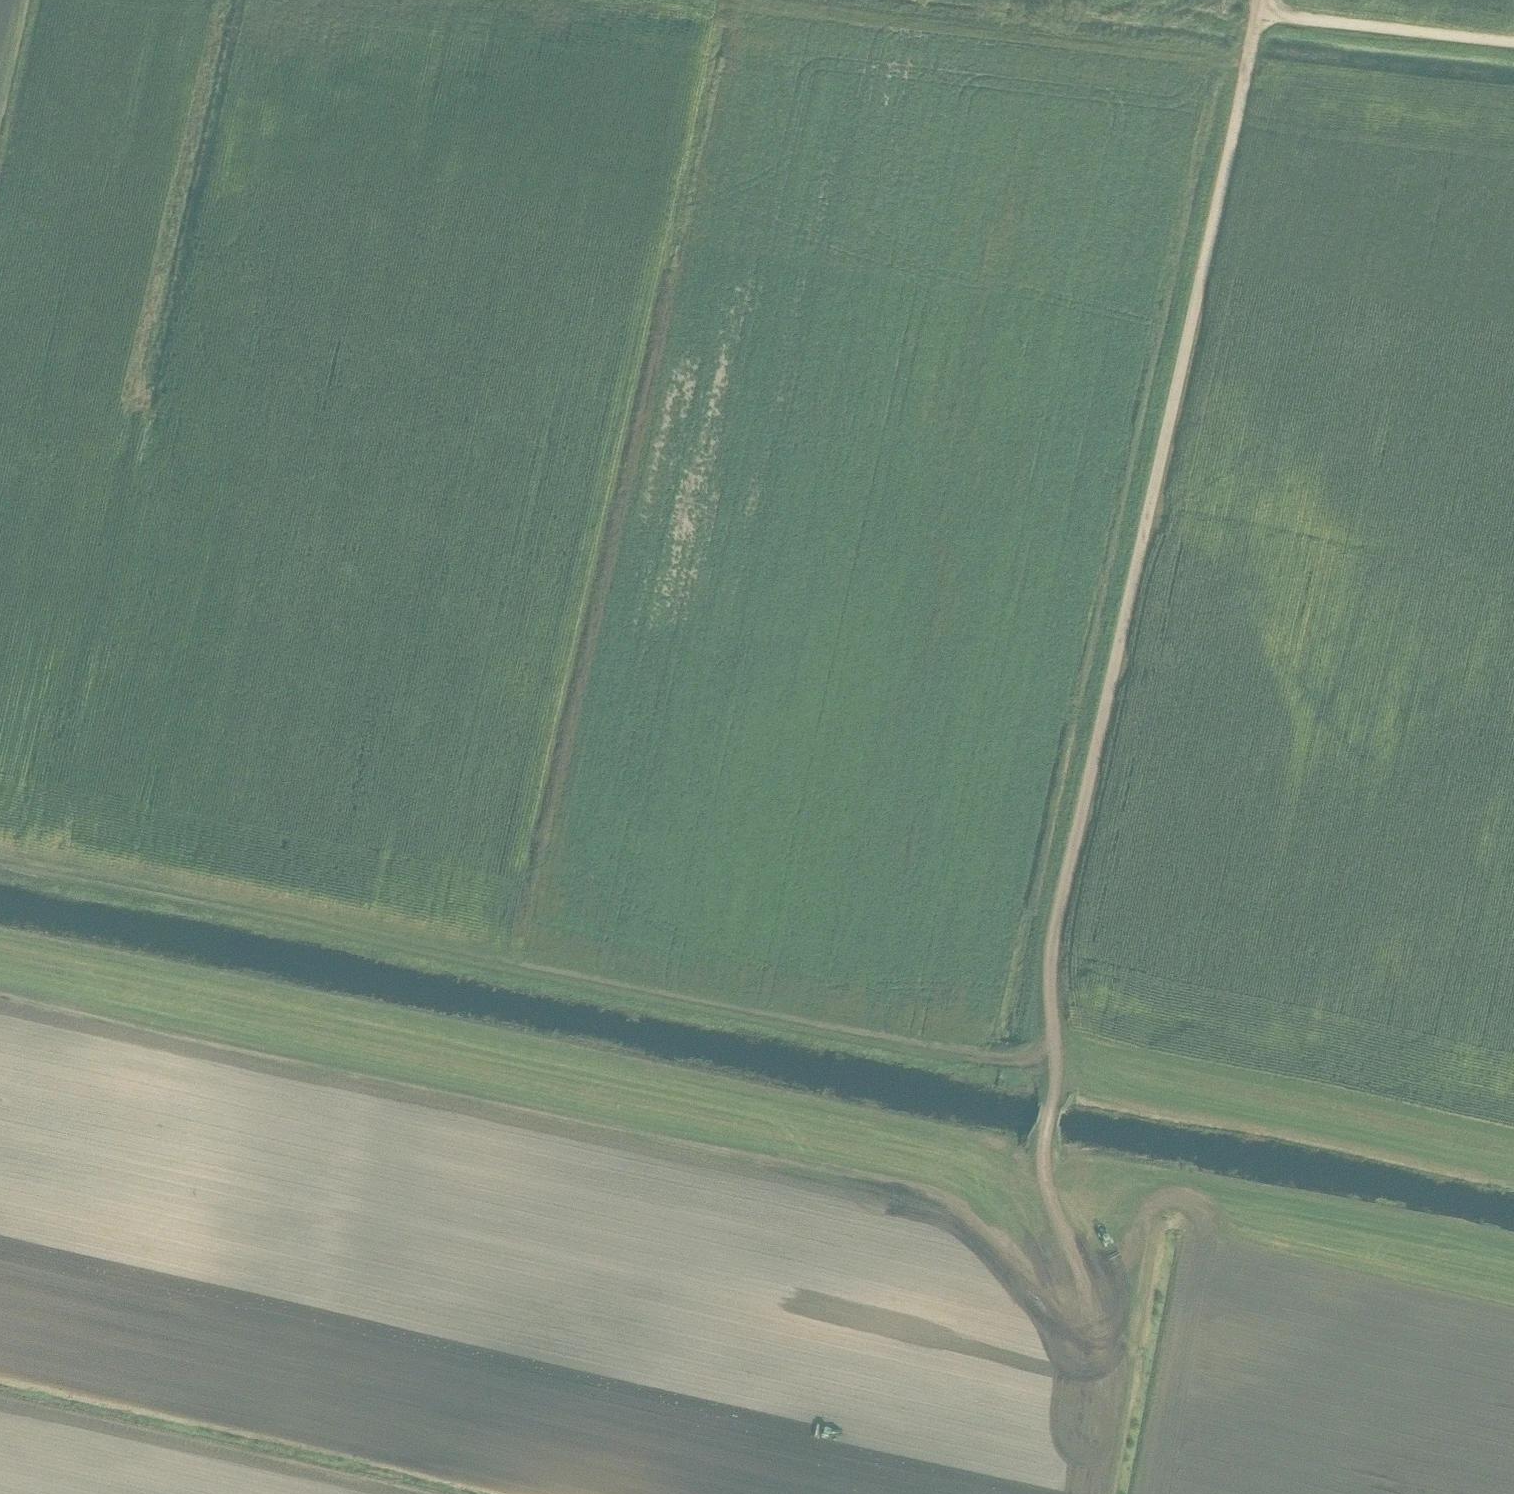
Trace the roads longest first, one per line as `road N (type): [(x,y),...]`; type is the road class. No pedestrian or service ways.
road 1 (track): [(1097,1316),(1047,1181),(1056,1081),(1053,940),(1259,16),(1513,43)]
road 2 (track): [(1072,1250),(1037,1266),(1012,1250),(998,1220),(960,1180),(0,963)]
road 3 (track): [(1055,1038),(963,1064),(0,862)]

